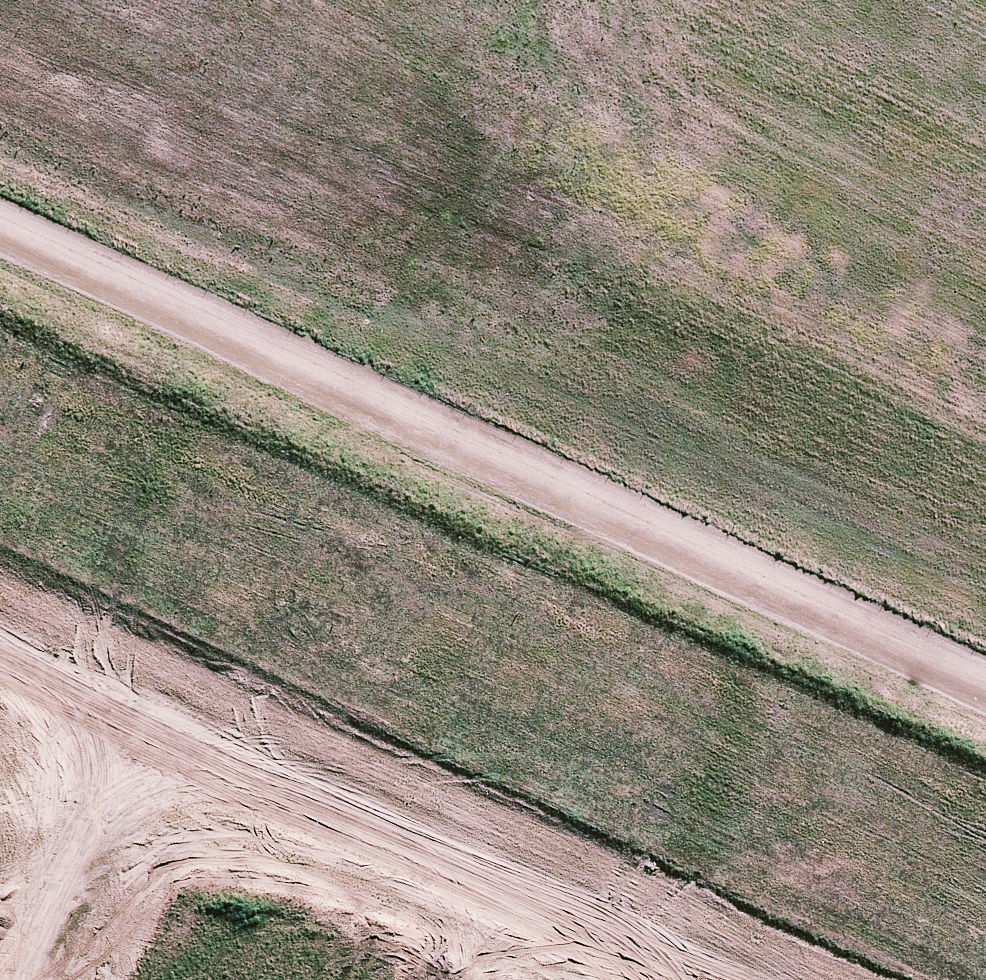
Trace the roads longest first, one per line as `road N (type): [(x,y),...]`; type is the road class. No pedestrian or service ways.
road 1 (unknown): [(0,30),(985,489)]
road 2 (unknown): [(985,616),(0,166)]
road 3 (residential): [(150,681),(738,953)]
road 4 (residential): [(18,979),(150,681)]
road 5 (residential): [(0,625),(150,681)]

